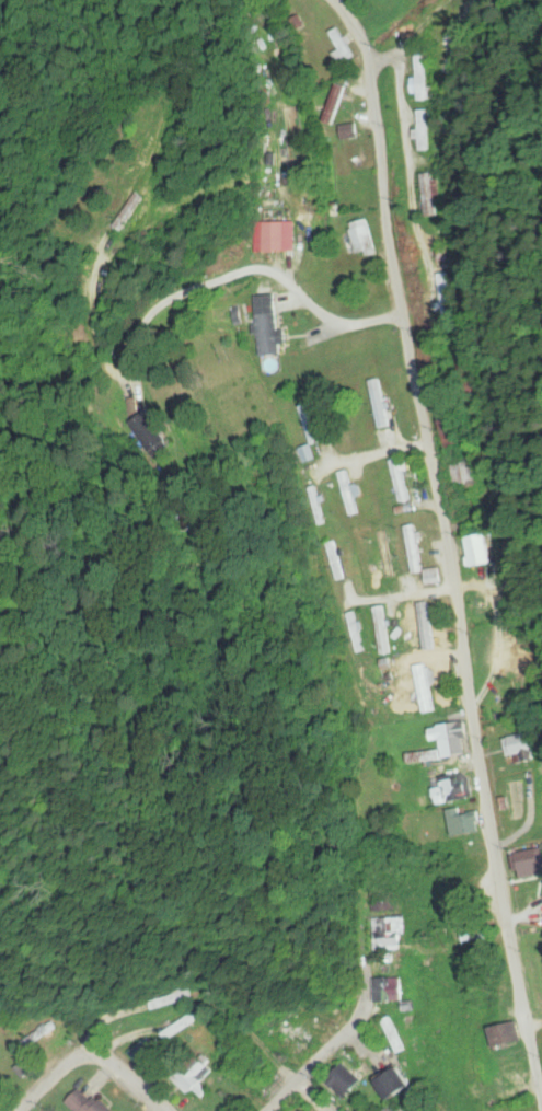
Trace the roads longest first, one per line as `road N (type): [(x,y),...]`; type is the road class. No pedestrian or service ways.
road 1 (residential): [(541,1093),(459,651),(358,22),(342,0)]
road 2 (residential): [(271,1110),(348,1033),(372,977),(367,853),(344,752),(298,621),(296,539)]
road 3 (residential): [(370,97),(395,39),(442,0)]

